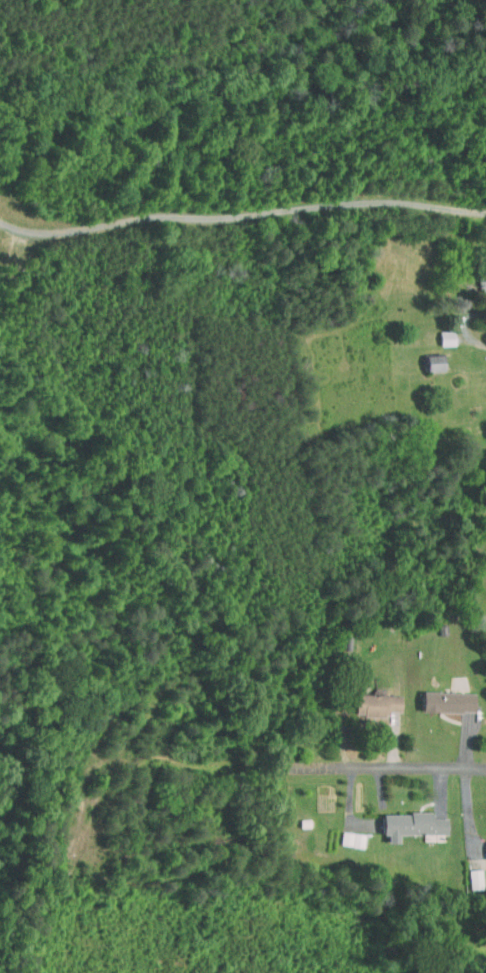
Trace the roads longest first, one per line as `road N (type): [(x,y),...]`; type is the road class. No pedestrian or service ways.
road 1 (residential): [(485,768),(295,771)]

